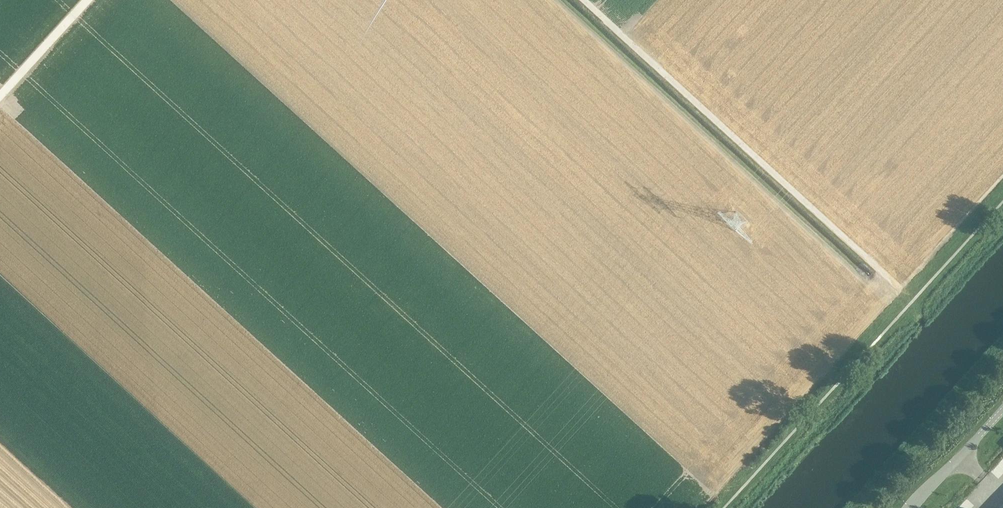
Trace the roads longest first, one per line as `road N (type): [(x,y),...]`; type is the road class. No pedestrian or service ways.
road 1 (unclassified): [(910,507),(1002,409)]

